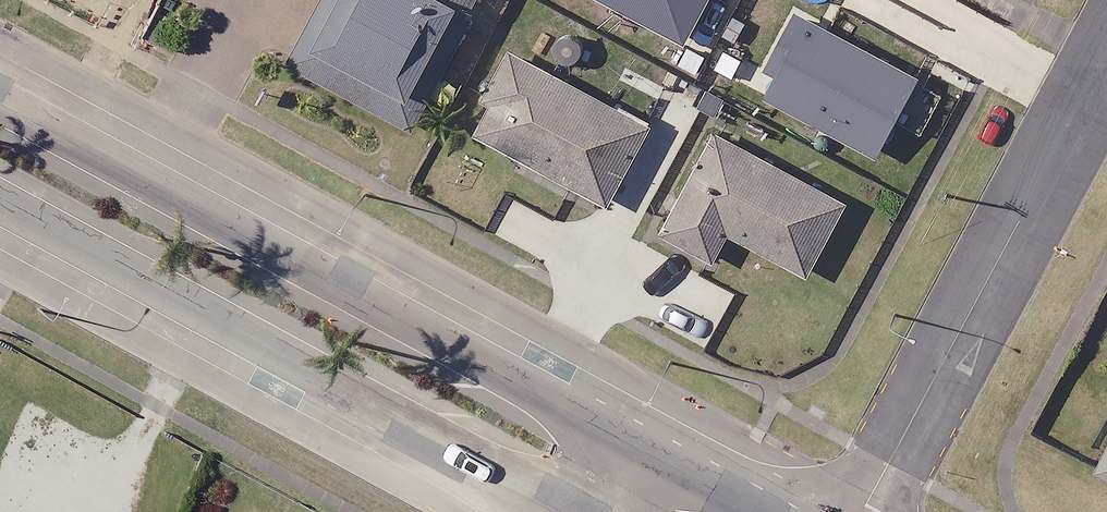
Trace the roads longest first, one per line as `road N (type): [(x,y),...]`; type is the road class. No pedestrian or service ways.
road 1 (secondary): [(0,103),(639,449)]
road 2 (secondary): [(573,511),(0,201)]
road 3 (residential): [(1106,64),(860,511)]
road 4 (secondary): [(639,449),(756,511)]

